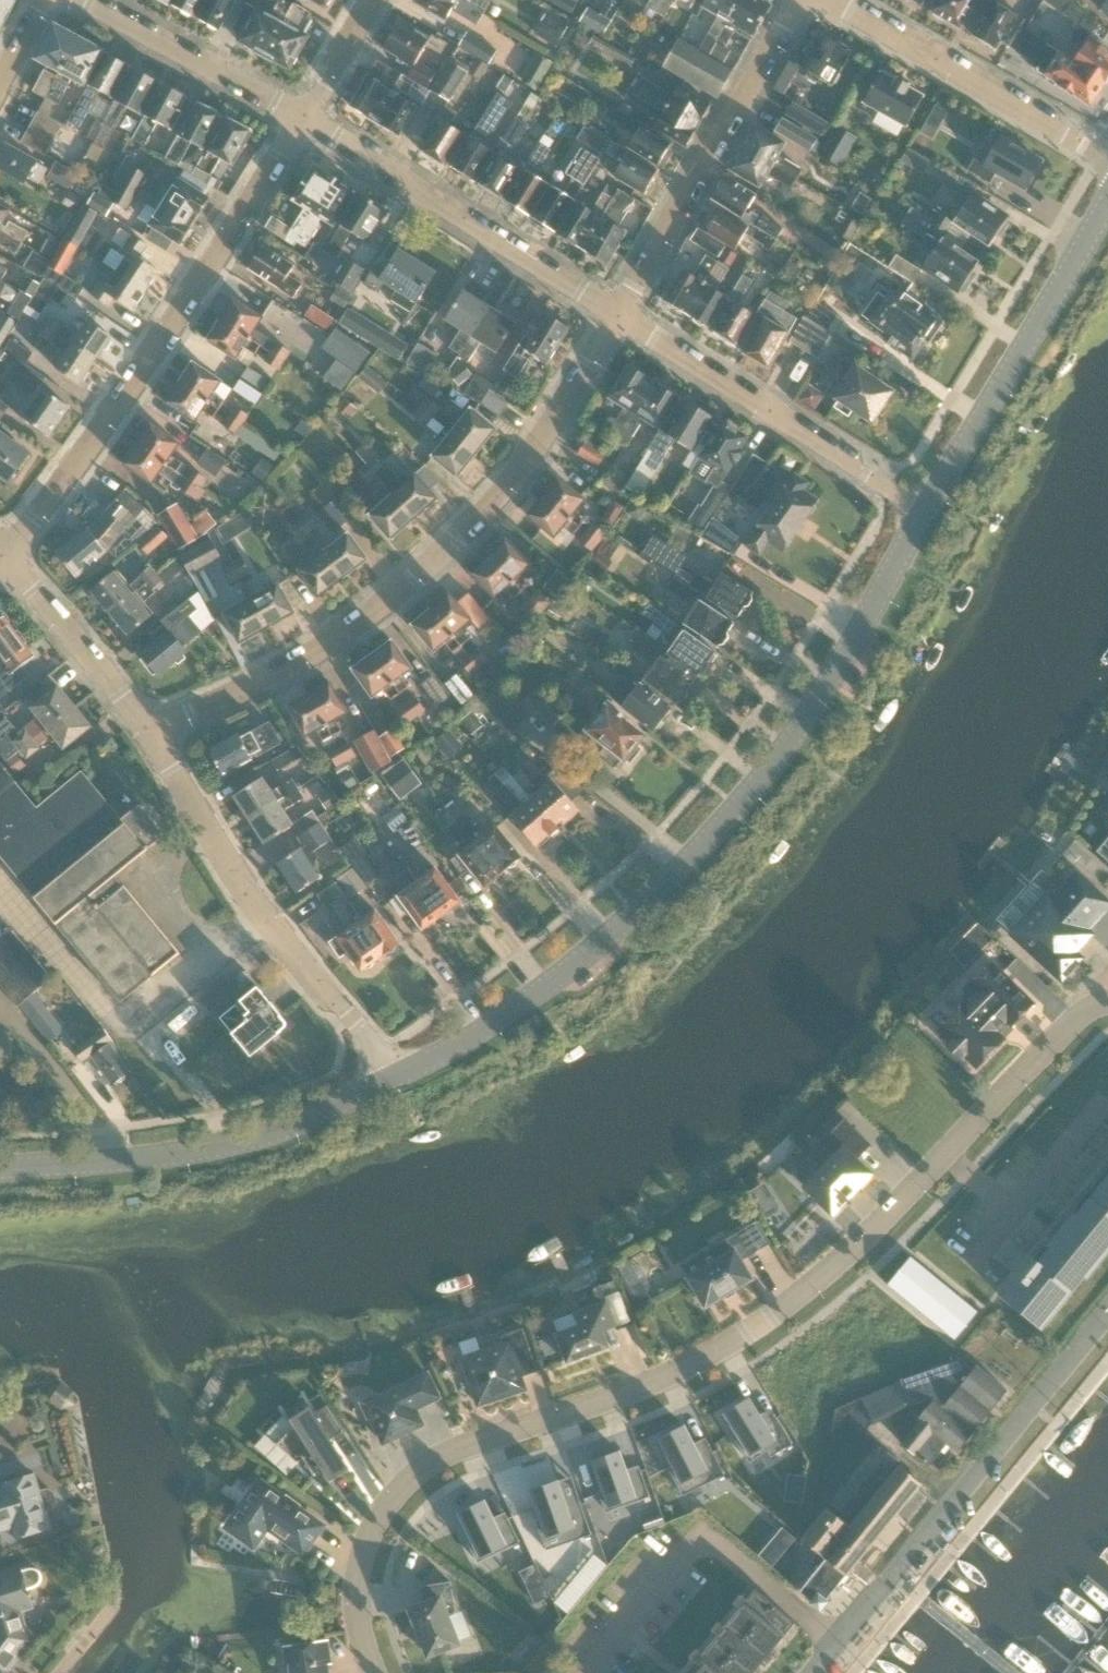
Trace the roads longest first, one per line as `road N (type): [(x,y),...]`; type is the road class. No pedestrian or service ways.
road 1 (residential): [(376,1672),(354,1620),(352,1564),(384,1500),(436,1456),(656,1385),(751,1331),(867,1236),(977,1119)]
road 2 (residential): [(395,1080),(486,1026),(598,942),(755,791),(917,507)]
road 3 (residential): [(616,320),(497,495),(433,554),(321,648),(146,727)]
road 4 (residential): [(305,116),(156,346),(2,555)]
road 5 (residential): [(804,1672),(1107,1315)]
road 6 (residential): [(146,727),(270,924),(395,1080)]
road 7 (residential): [(0,1169),(257,1136),(332,1114),(395,1080)]
road 8 (residential): [(616,320),(305,116)]
road 9 (residential): [(917,507),(1107,191)]
road 10 (residential): [(616,320),(799,0)]
road 11 (residential): [(917,507),(616,320)]
road 12 (residential): [(1107,170),(828,0)]
road 13 (residential): [(86,0),(305,116)]
road 14 (residential): [(2,555),(146,727)]
road 15 (residential): [(977,1119),(1075,1015),(1107,1003)]
road 16 (residential): [(305,116),(372,0)]

